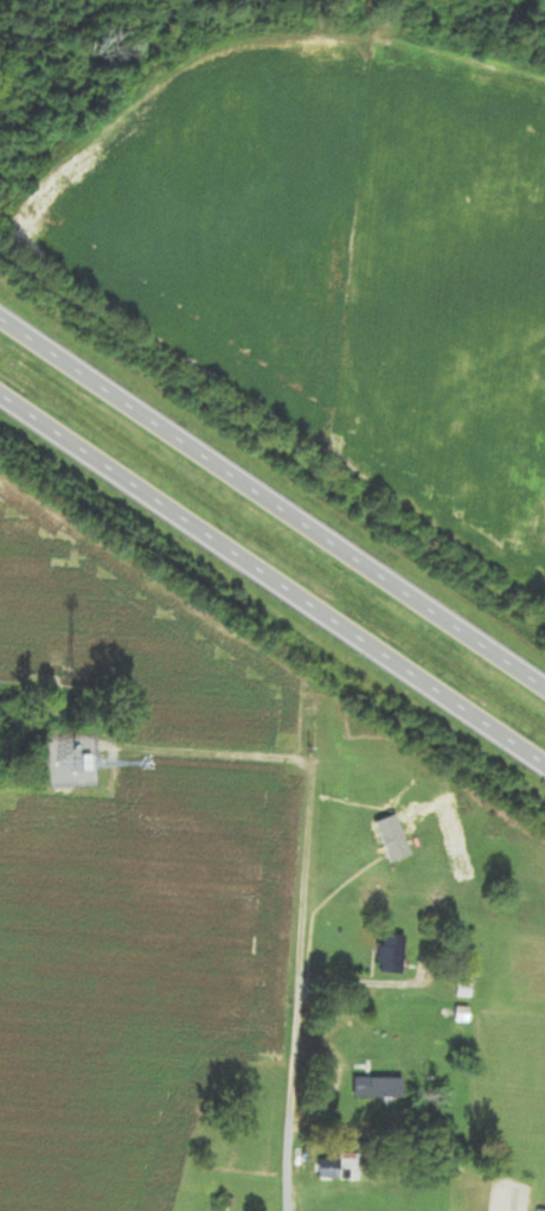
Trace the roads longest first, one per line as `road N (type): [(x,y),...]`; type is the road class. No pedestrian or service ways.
road 1 (trunk): [(0,394),(544,768)]
road 2 (trunk): [(544,689),(0,321)]

